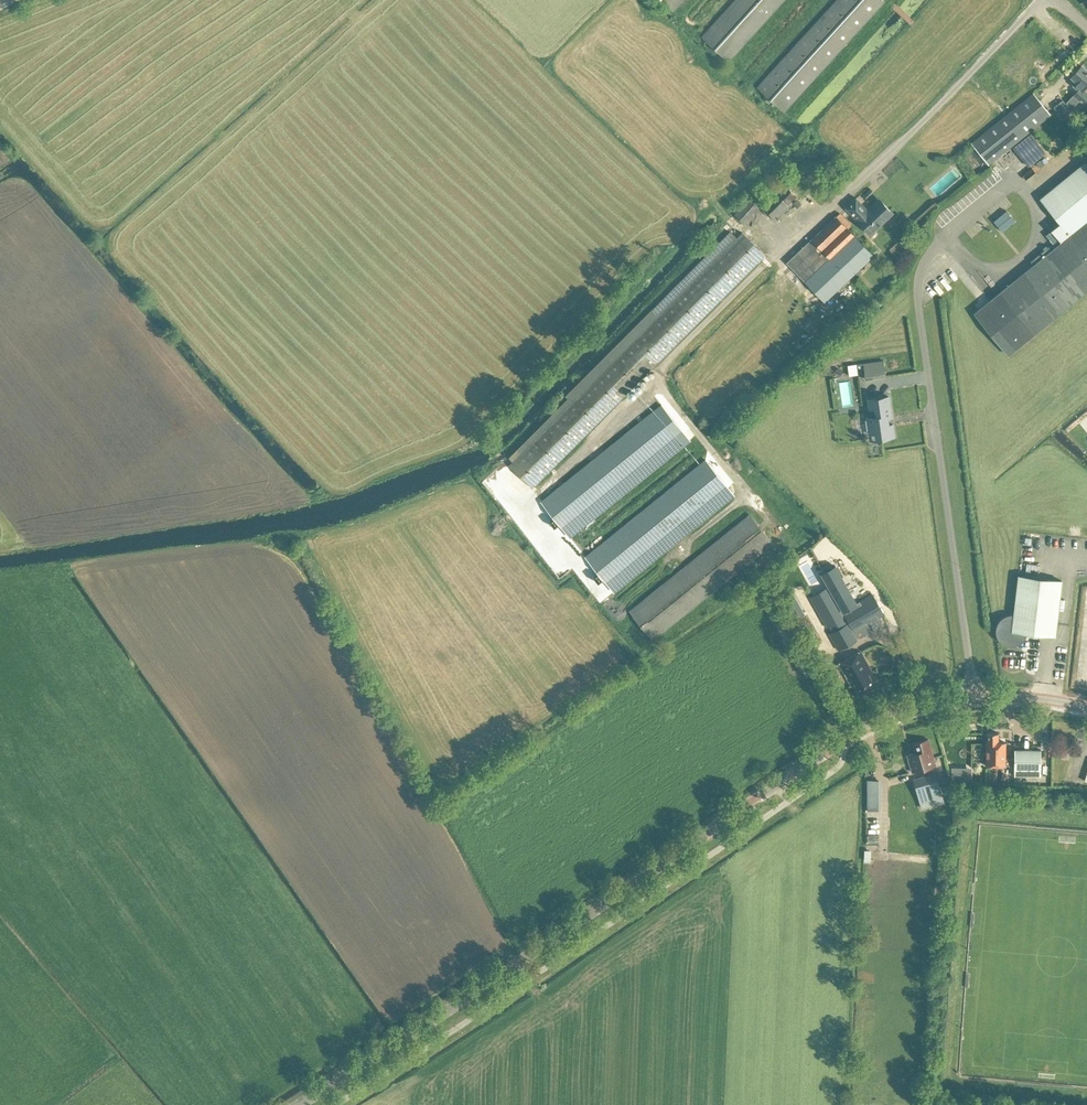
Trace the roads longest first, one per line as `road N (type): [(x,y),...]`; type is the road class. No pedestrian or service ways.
road 1 (tertiary): [(296,1104),(876,723),(973,699),(1086,711)]

